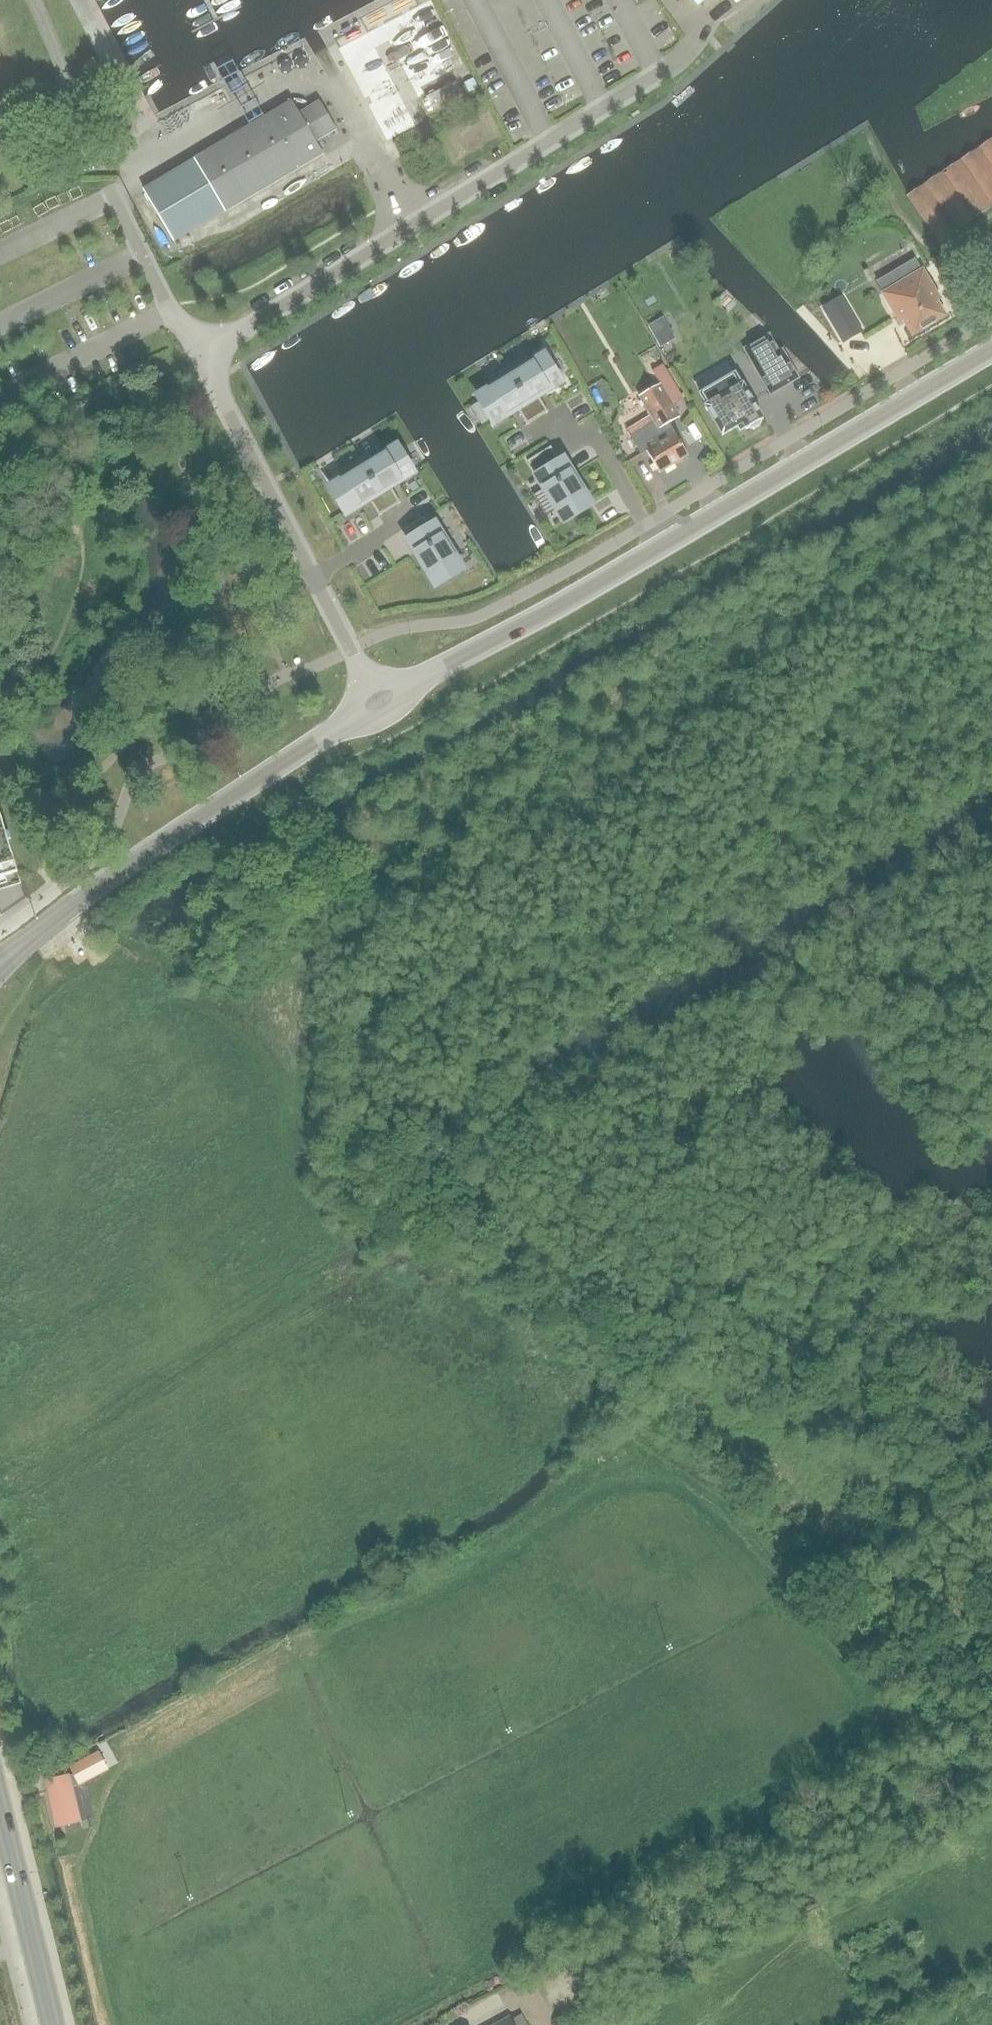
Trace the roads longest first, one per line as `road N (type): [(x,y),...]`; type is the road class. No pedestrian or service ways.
road 1 (secondary): [(379,707),(991,351)]
road 2 (unclassified): [(379,707),(115,185)]
road 3 (secondary): [(34,937),(117,873),(379,707)]
road 4 (secondary): [(0,1813),(51,2024)]

